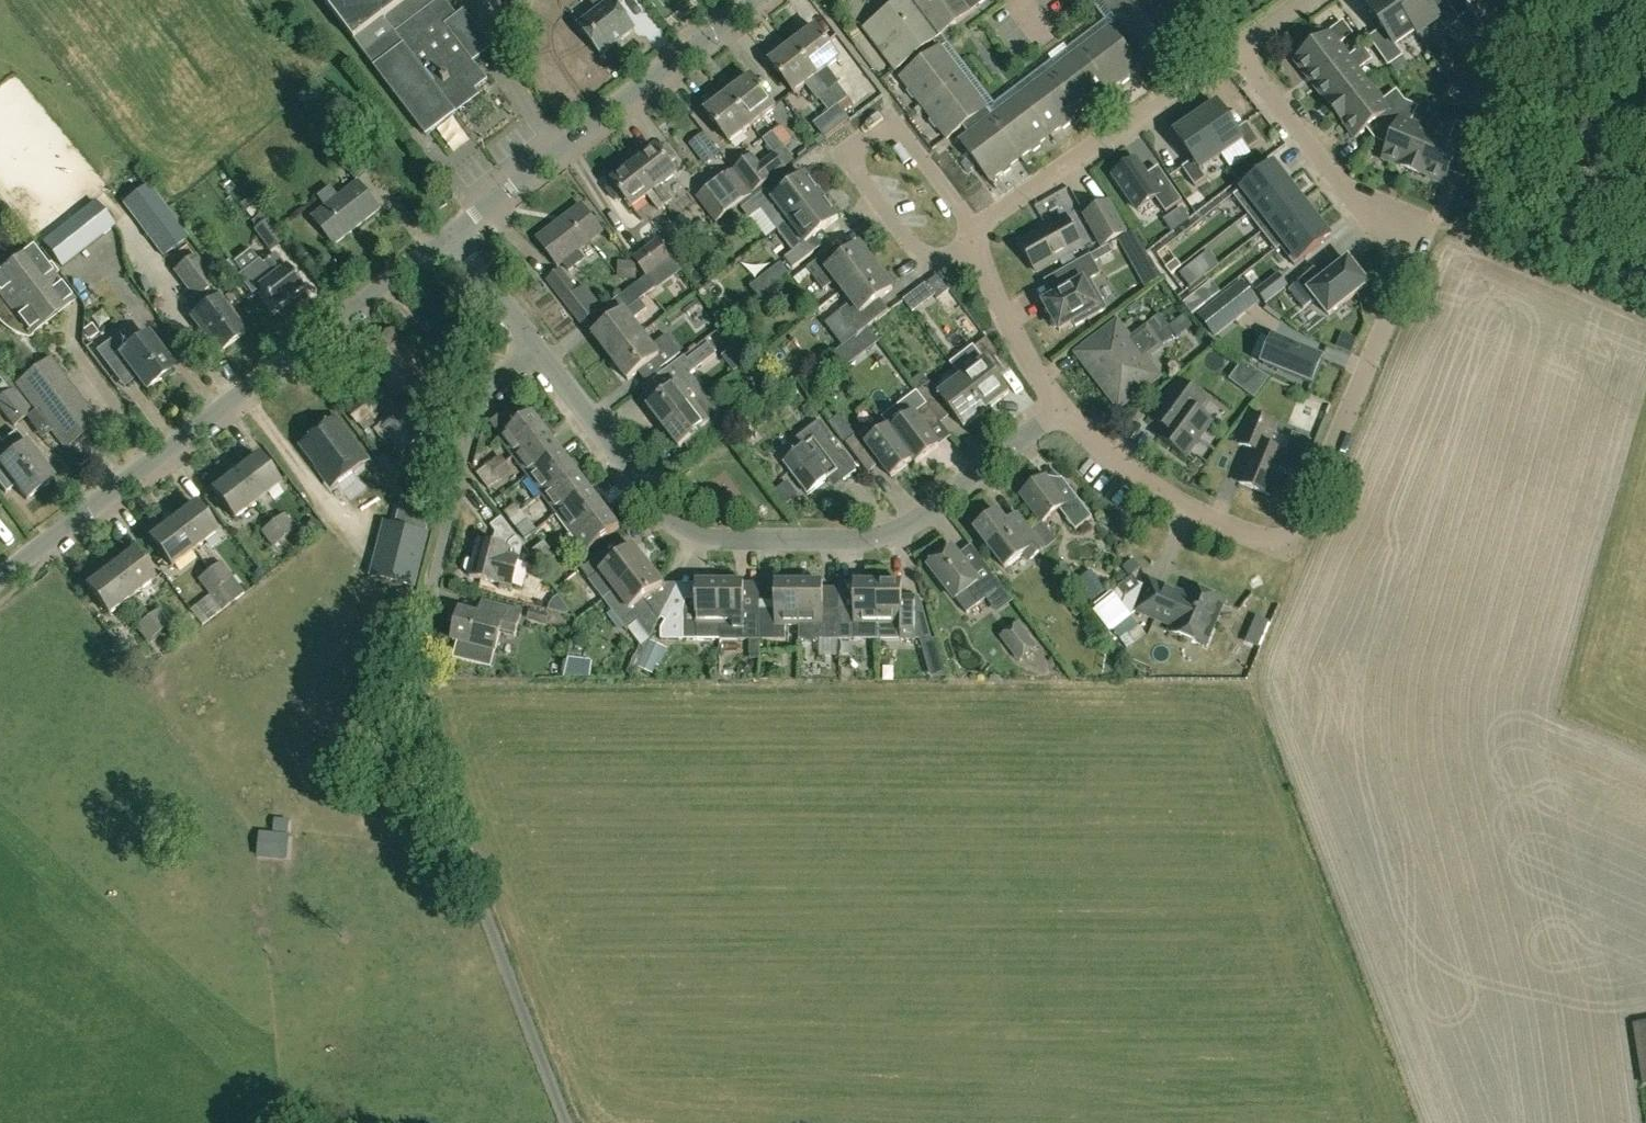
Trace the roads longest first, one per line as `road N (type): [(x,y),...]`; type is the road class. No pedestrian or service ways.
road 1 (residential): [(1236,51),(1334,180),(1409,256),(1295,532),(1279,547),(1153,486),(1101,450),(1059,402)]
road 2 (residential): [(568,1122),(408,706),(481,400),(540,348)]
road 3 (residential): [(1059,402),(936,507),(893,530),(729,541),(667,516),(540,348)]
road 4 (tertiary): [(0,579),(449,234)]
road 5 (tertiary): [(449,234),(754,0)]
road 6 (residential): [(976,228),(1236,51)]
road 7 (residential): [(904,137),(885,129),(869,134),(851,157),(928,266),(976,228)]
road 8 (residential): [(1059,402),(1020,348),(976,228)]
road 9 (residential): [(540,348),(449,234)]

